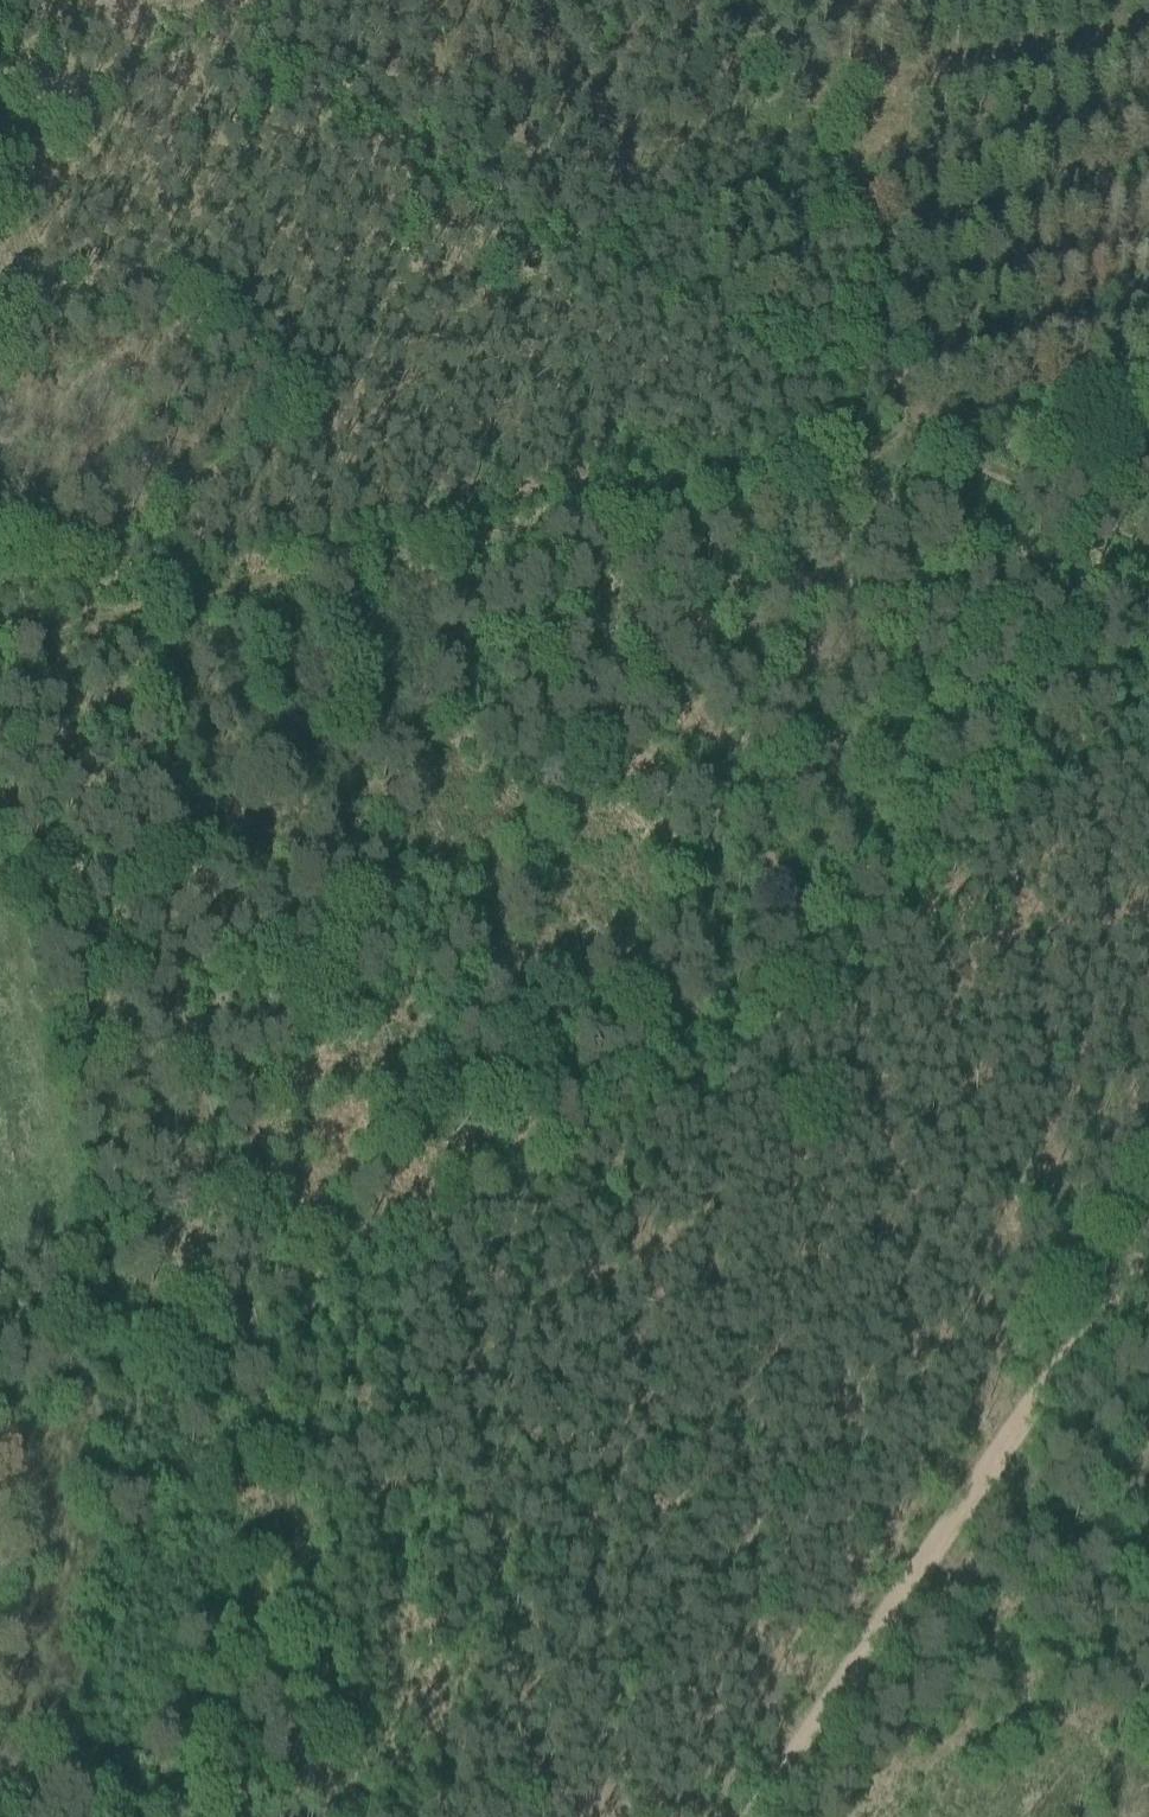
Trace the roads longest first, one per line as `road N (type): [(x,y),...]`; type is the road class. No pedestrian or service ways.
road 1 (track): [(101,625),(1148,410)]
road 2 (track): [(749,1816),(1148,1224)]

